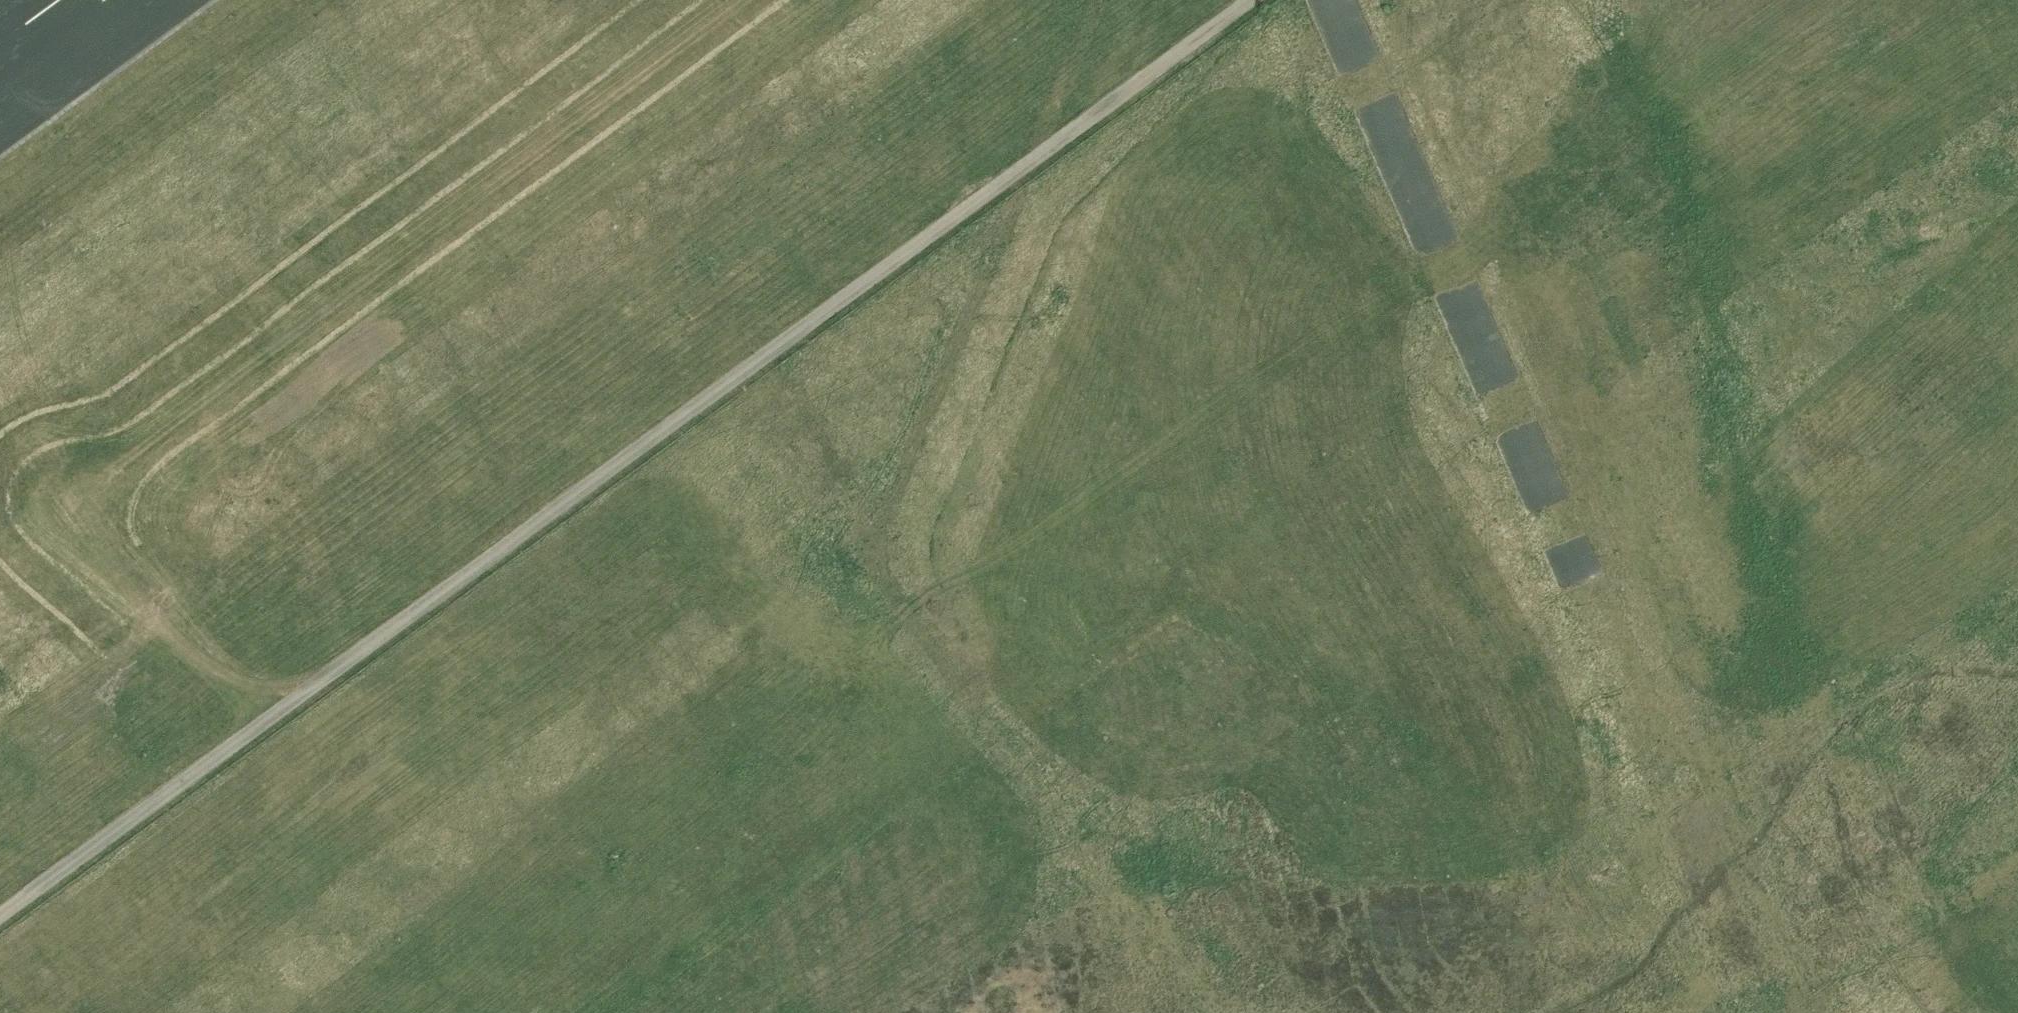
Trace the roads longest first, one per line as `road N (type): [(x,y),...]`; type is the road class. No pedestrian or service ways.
road 1 (track): [(1251,0),(0,914)]

